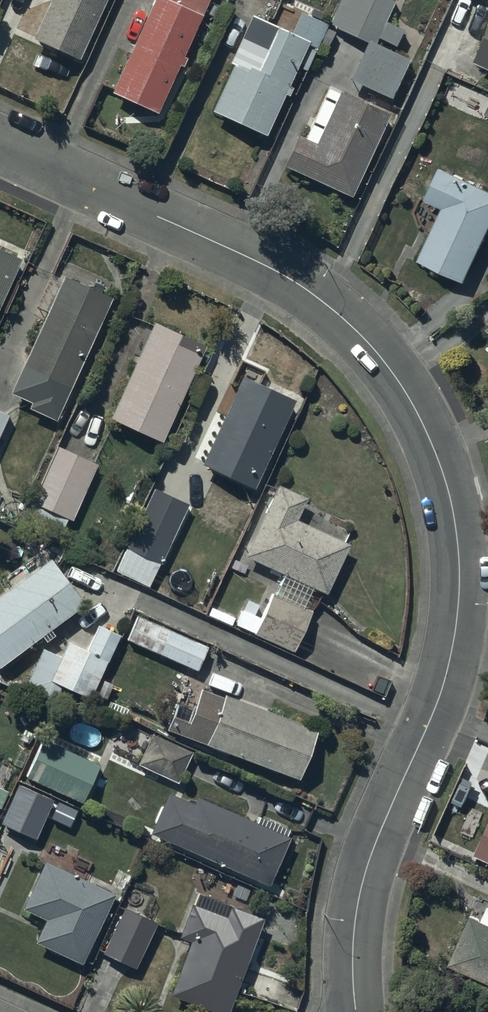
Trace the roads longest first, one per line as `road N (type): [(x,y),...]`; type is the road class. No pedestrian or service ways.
road 1 (tertiary): [(0,143),(287,275),(344,316),(394,371),(425,422),(453,498),(461,616),(448,679),(368,871),(357,923),(362,1011)]

